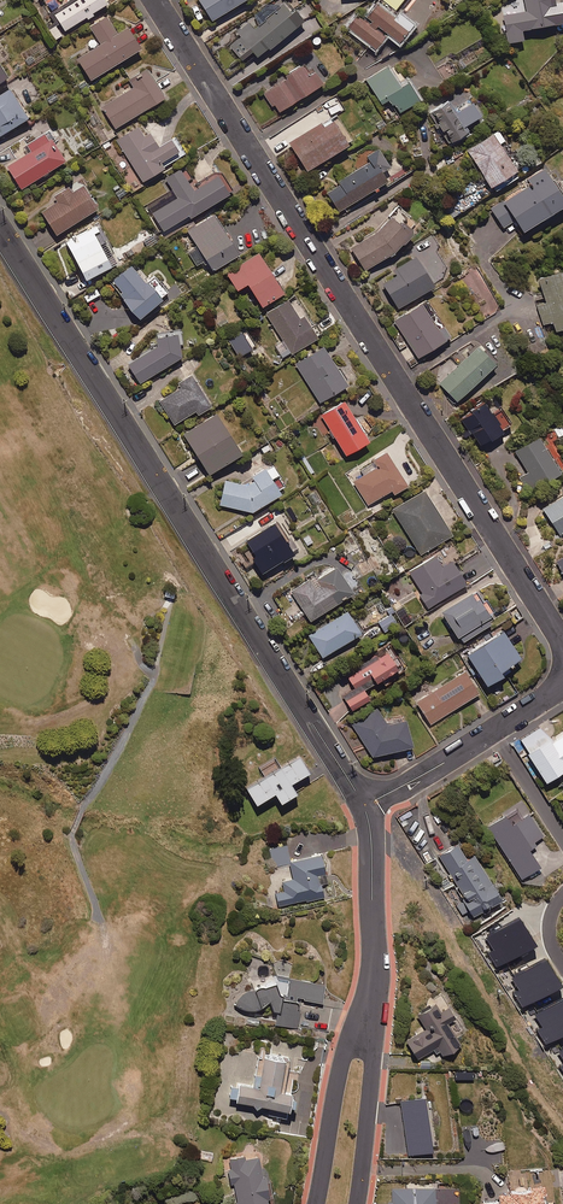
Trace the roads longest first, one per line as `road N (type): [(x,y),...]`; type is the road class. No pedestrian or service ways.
road 1 (residential): [(154,0),(562,643)]
road 2 (residential): [(0,227),(364,807)]
road 3 (residential): [(364,807),(375,968),(367,1021)]
road 4 (residential): [(315,1203),(341,1056),(367,1021)]
road 5 (residential): [(367,1021),(373,1057),(357,1203)]
road 6 (residential): [(364,807),(493,731)]
road 7 (residential): [(493,731),(562,839)]

